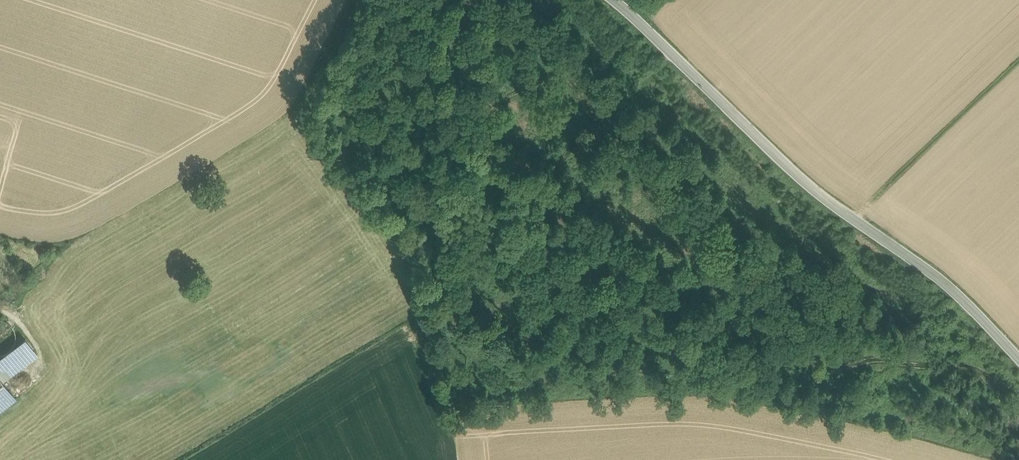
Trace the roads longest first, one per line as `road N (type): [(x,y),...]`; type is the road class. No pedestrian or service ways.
road 1 (secondary): [(611,0),(815,190),(934,273),(1018,355)]

